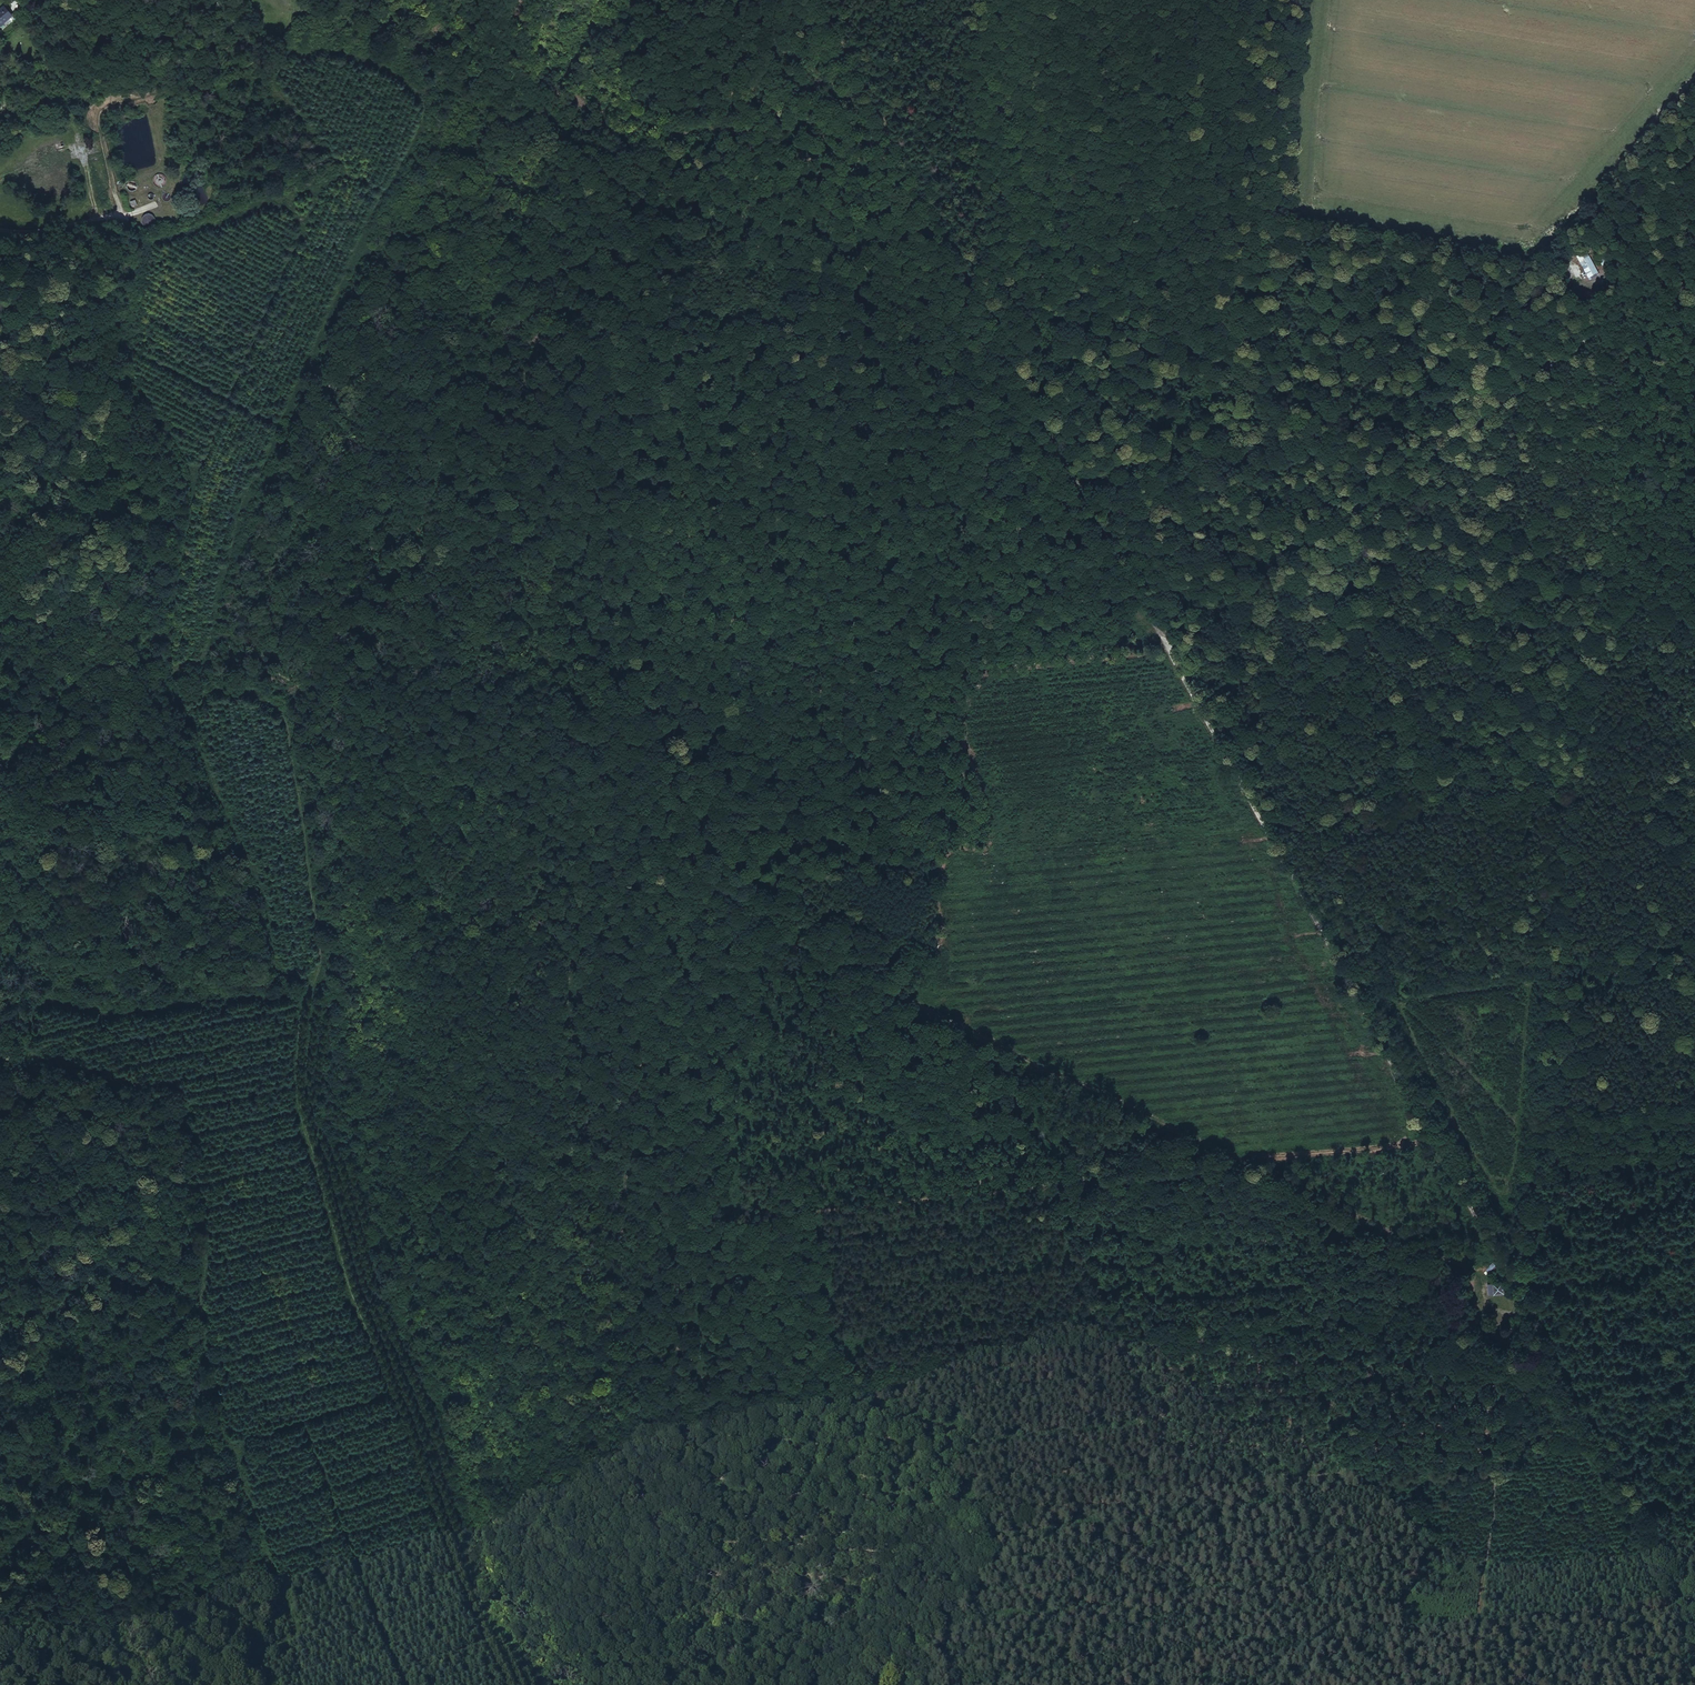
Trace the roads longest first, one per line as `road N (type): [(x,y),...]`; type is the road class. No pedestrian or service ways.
road 1 (track): [(499,1684),(352,1281),(303,1088),(322,959),(285,721),(271,702),(206,676),(219,576),(239,507),(424,110),(422,96),(389,68),(283,39)]
road 2 (track): [(1694,1626),(1503,1255),(1363,1020),(1334,924),(1175,658),(1622,331),(1694,250)]

